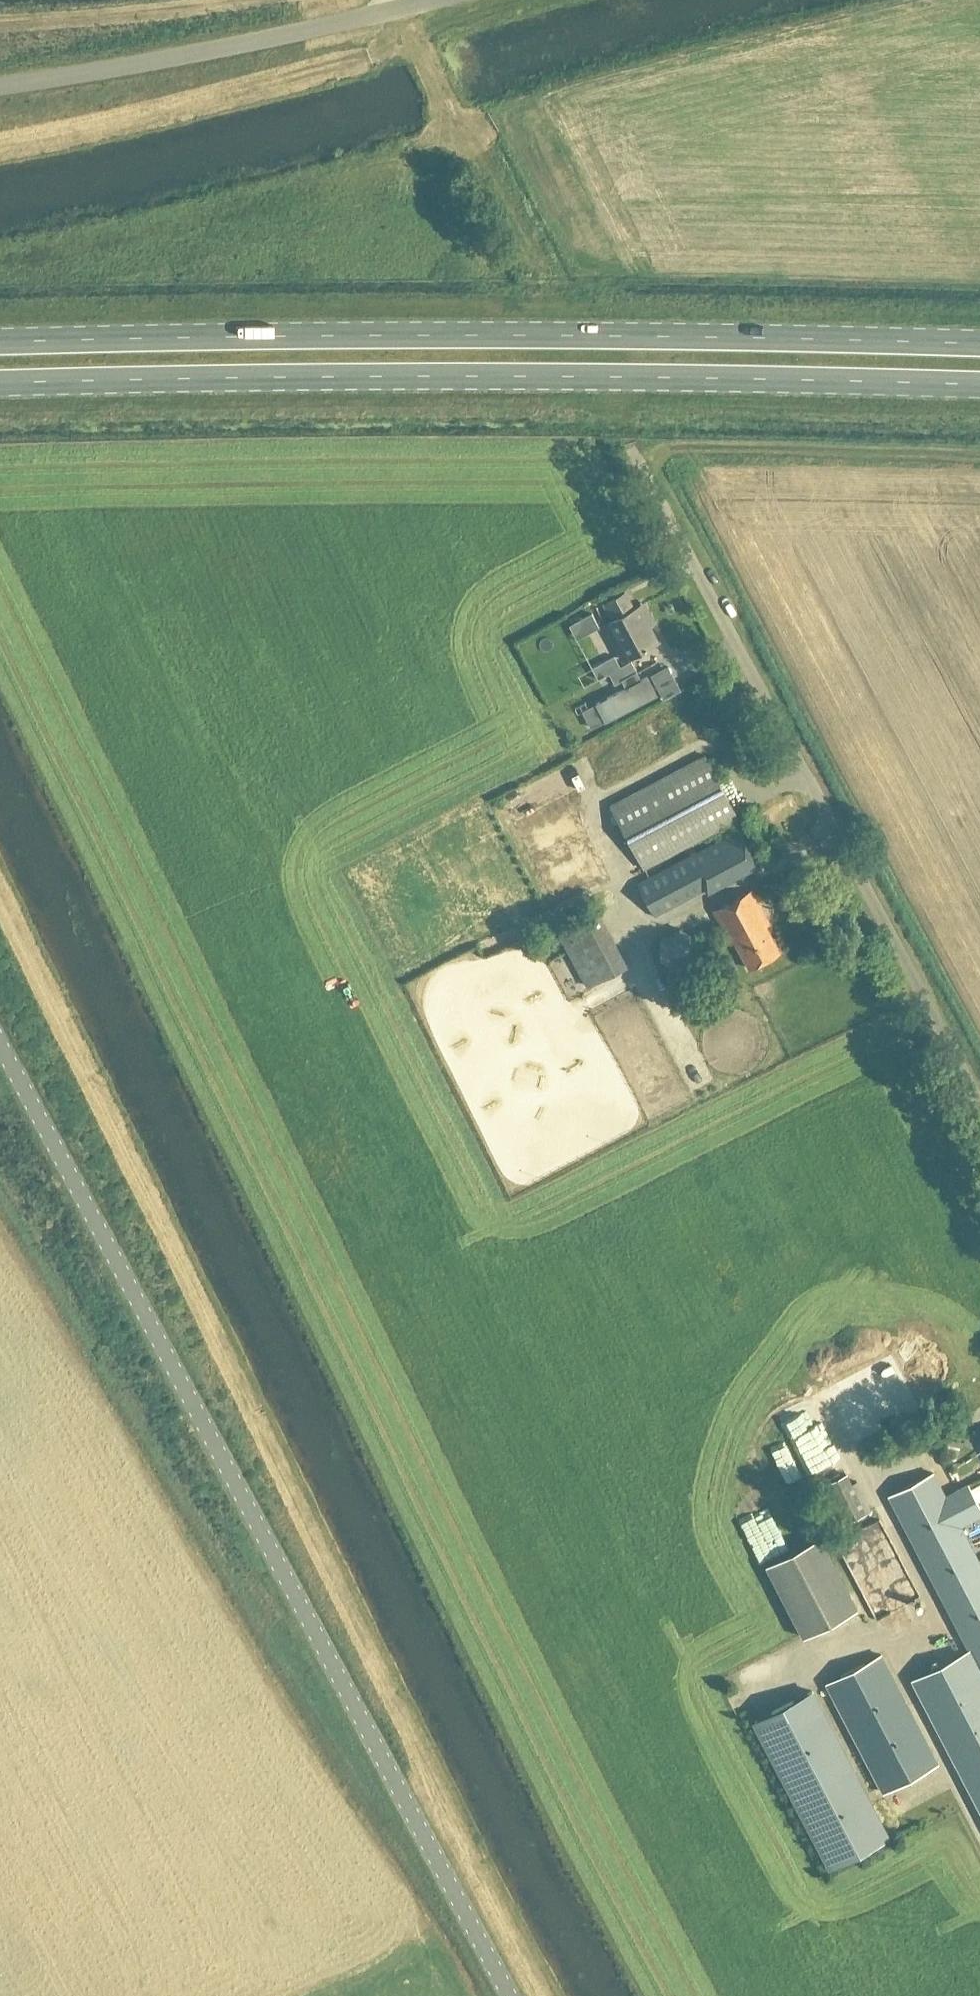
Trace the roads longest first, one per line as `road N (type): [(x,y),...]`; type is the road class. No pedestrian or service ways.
road 1 (unclassified): [(0,1043),(508,1995)]
road 2 (primary): [(979,345),(574,336),(0,342)]
road 3 (primary): [(0,383),(569,377),(979,384)]
road 4 (unclassified): [(979,1102),(634,449)]
road 5 (unclassified): [(0,87),(267,41),(437,0)]

